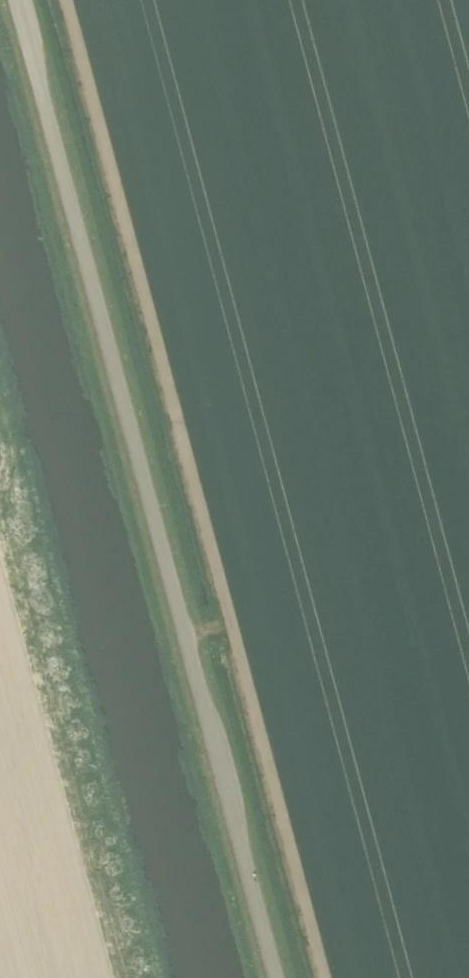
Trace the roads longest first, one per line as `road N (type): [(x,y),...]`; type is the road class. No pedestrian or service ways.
road 1 (unclassified): [(274,977),(16,0)]

